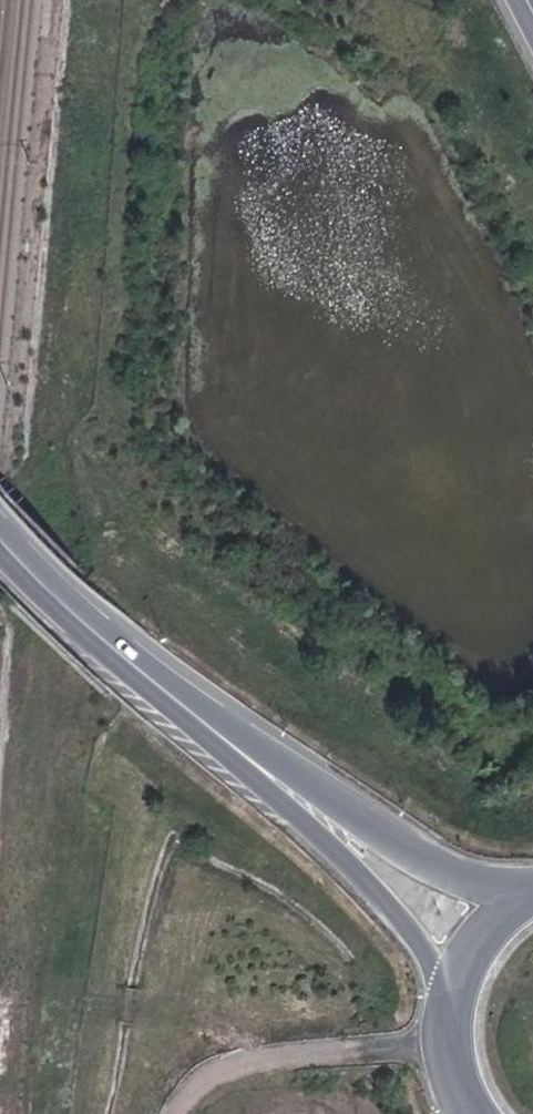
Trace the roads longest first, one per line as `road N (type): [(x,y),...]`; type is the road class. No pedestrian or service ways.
road 1 (primary): [(45,587),(292,793)]
road 2 (primary): [(529,900),(464,881),(292,793)]
road 3 (primary): [(292,793),(456,991)]
road 4 (primary): [(456,991),(449,1056),(467,1113)]

